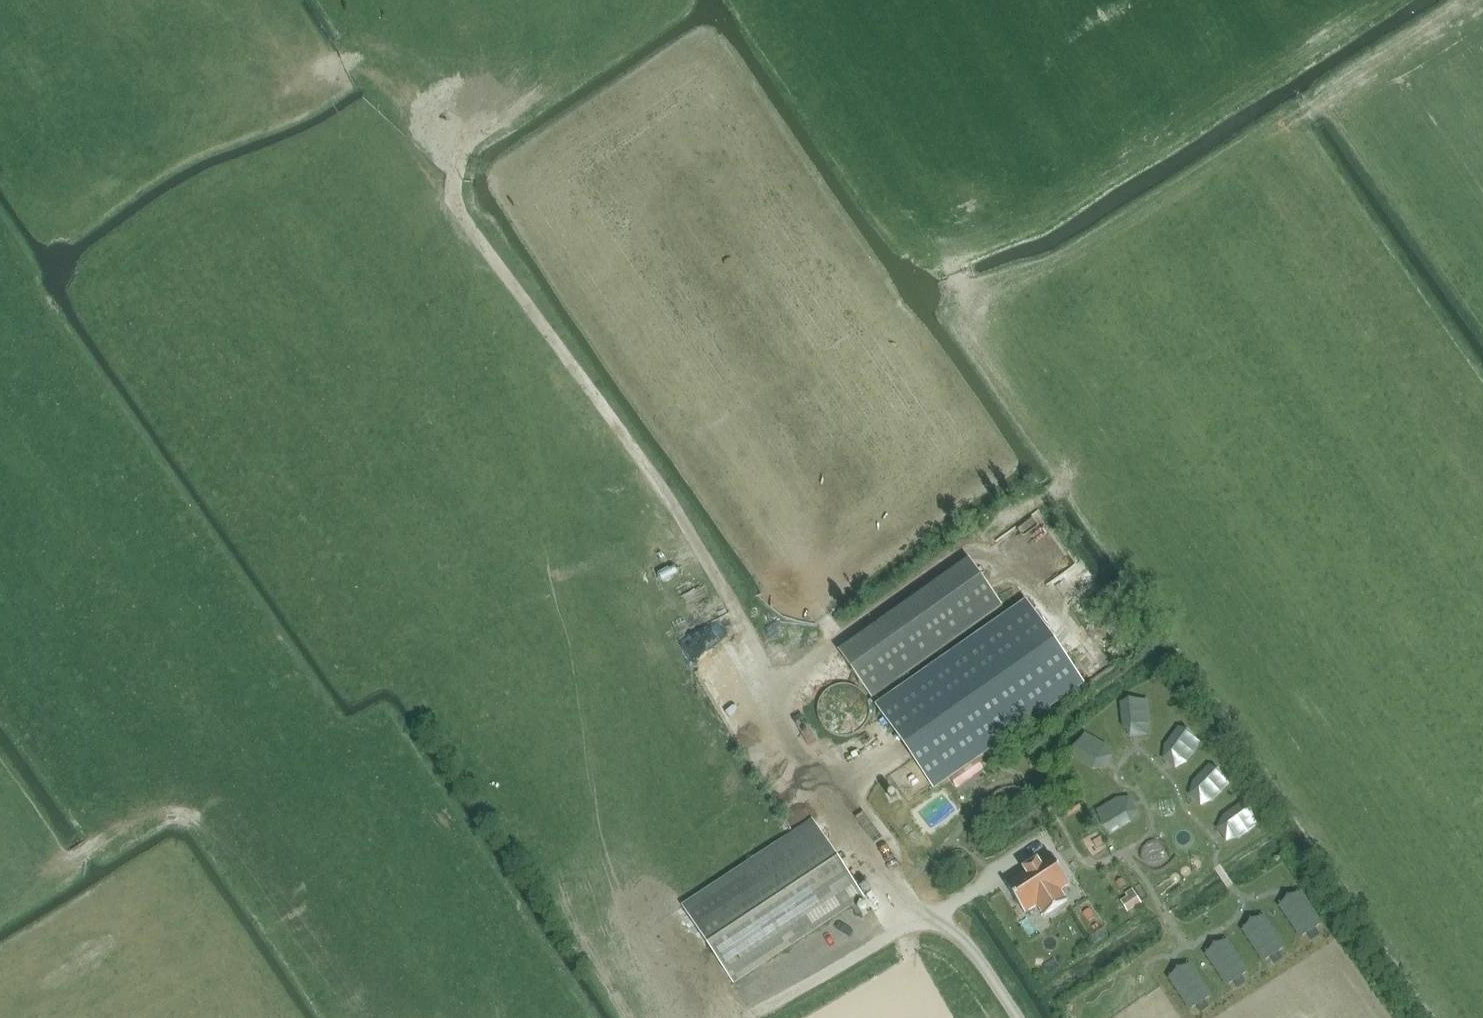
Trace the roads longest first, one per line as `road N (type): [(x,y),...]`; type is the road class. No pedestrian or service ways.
road 1 (unclassified): [(1014,1017),(970,950),(948,930),(921,926),(896,930),(740,1017)]

